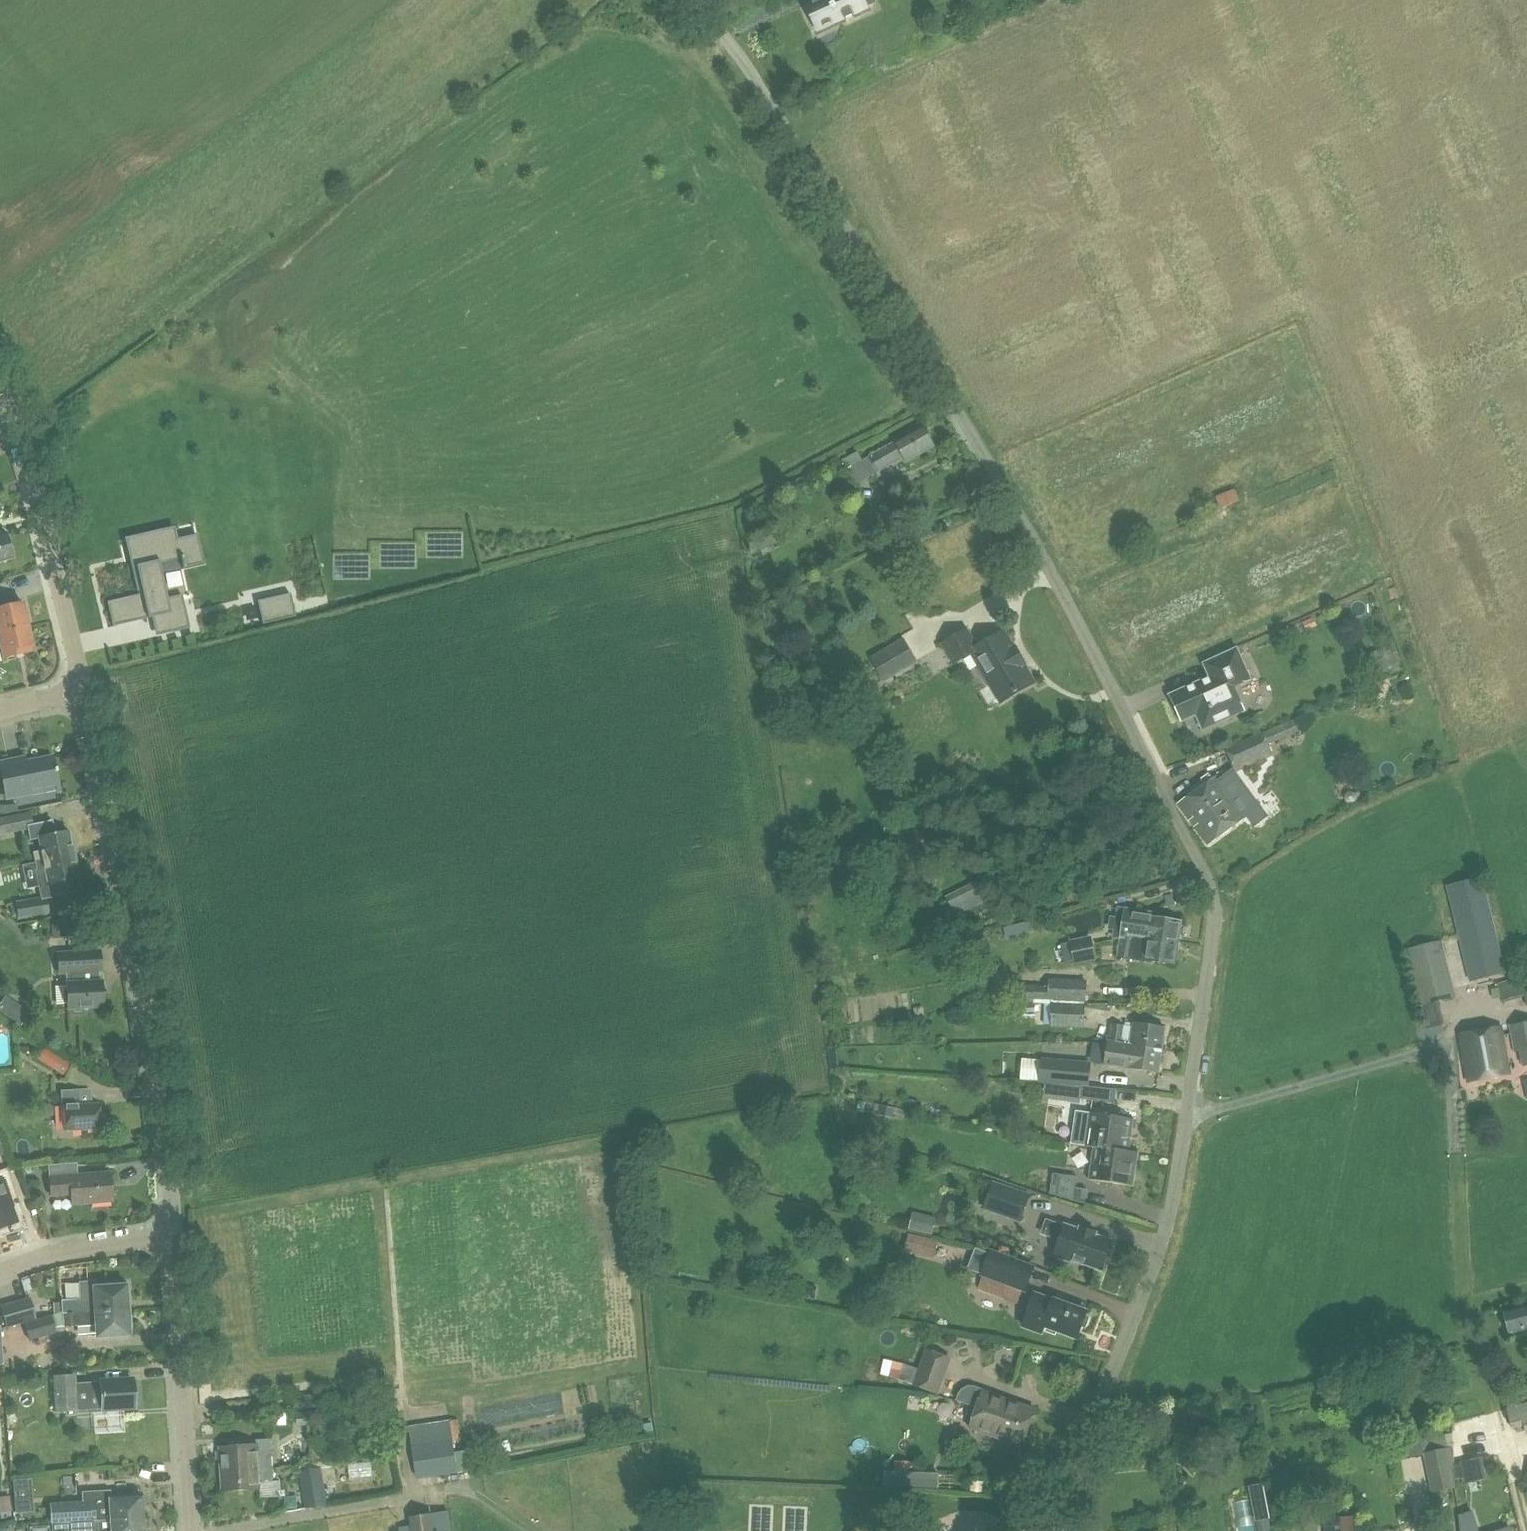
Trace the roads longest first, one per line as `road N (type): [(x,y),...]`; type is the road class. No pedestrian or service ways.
road 1 (residential): [(1050,1530),(1164,1237),(1194,1074),(1212,913),(1208,883),(999,479),(757,81),(690,0)]
road 2 (residential): [(83,691),(143,996),(173,1234)]
road 3 (residential): [(0,399),(26,458),(83,691)]
road 4 (residential): [(173,1234),(192,1530)]
road 5 (residential): [(0,1271),(53,1253),(173,1234)]

